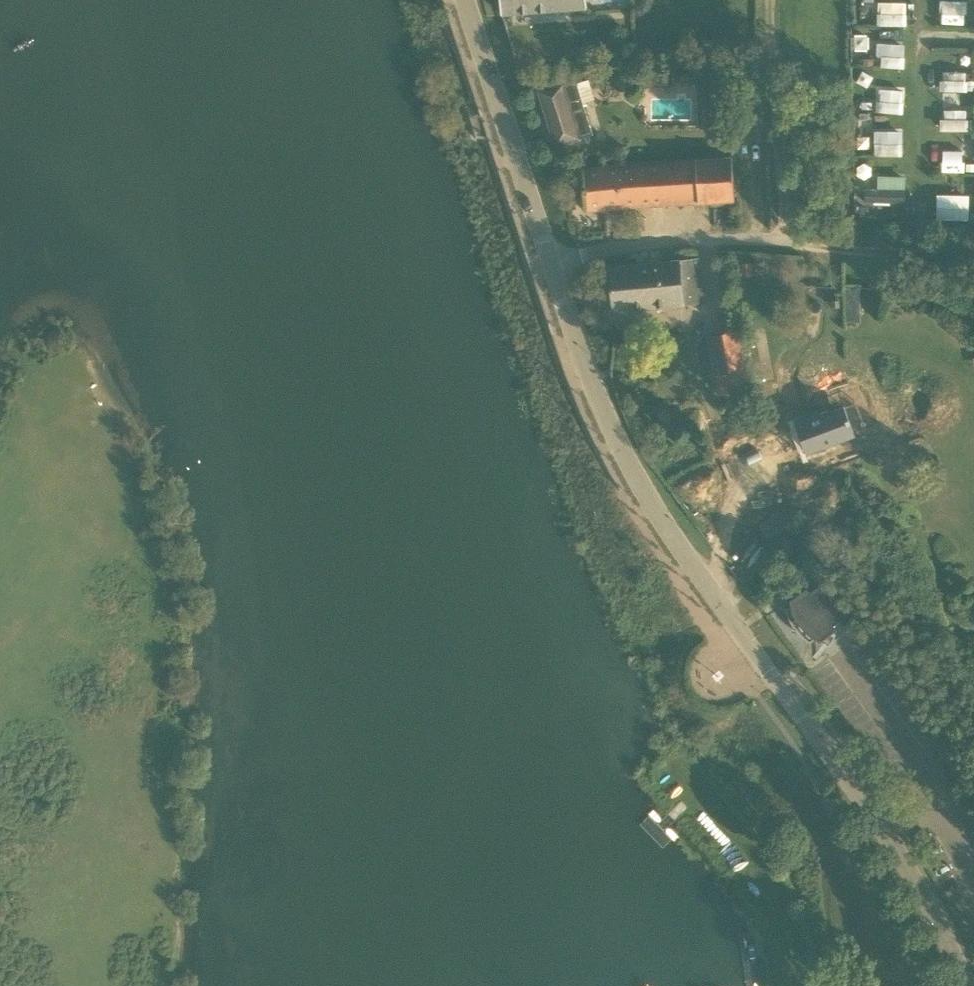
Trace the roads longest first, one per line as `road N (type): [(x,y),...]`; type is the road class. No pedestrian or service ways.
road 1 (unclassified): [(969,985),(903,846),(647,494),(606,418),(556,273)]
road 2 (unclassified): [(556,273),(468,0)]
road 3 (unclassified): [(556,273),(713,246),(791,252)]
road 4 (track): [(791,252),(973,252)]

